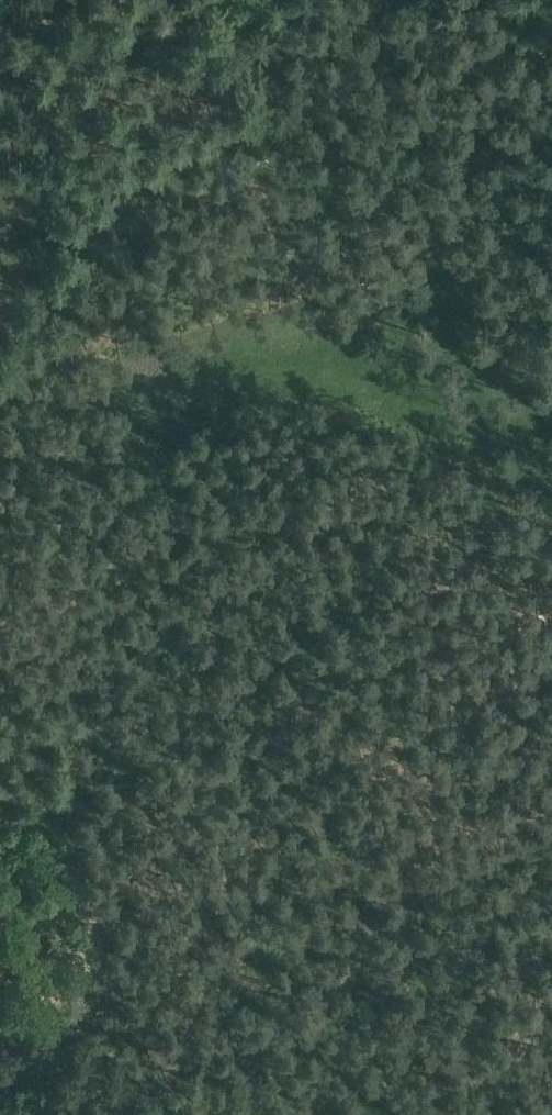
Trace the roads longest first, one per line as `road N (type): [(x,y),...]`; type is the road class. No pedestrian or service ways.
road 1 (track): [(183,0),(0,45)]

